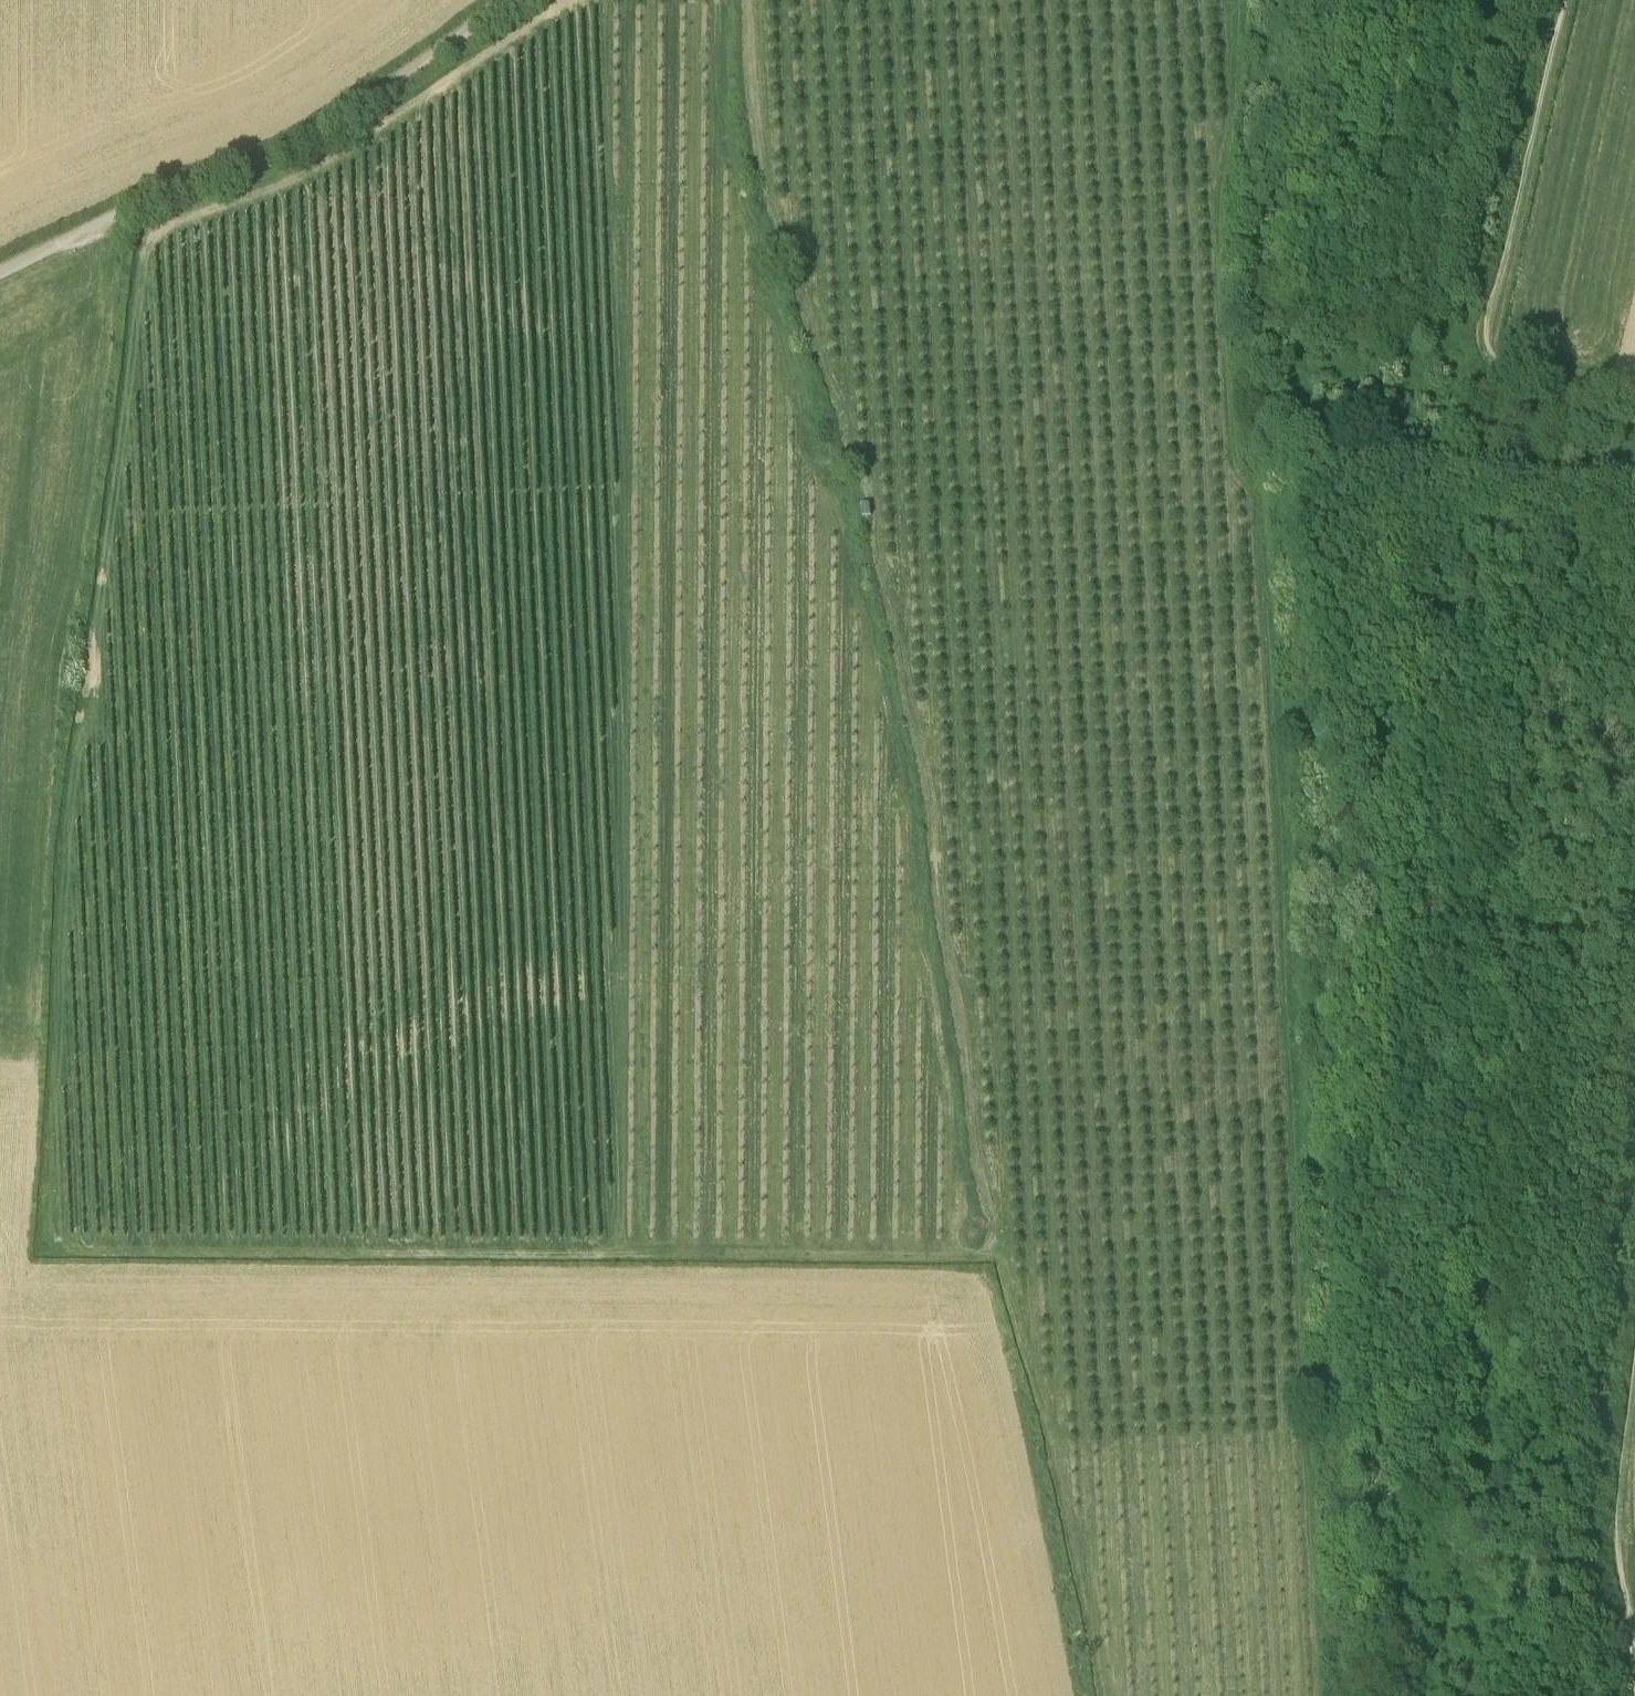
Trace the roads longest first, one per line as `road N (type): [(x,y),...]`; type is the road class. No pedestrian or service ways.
road 1 (unclassified): [(509,0),(275,158),(144,201),(0,273)]
road 2 (track): [(1634,426),(1491,350),(1490,320),(1565,0)]
road 3 (track): [(1634,1682),(1616,1526),(1634,1335)]

